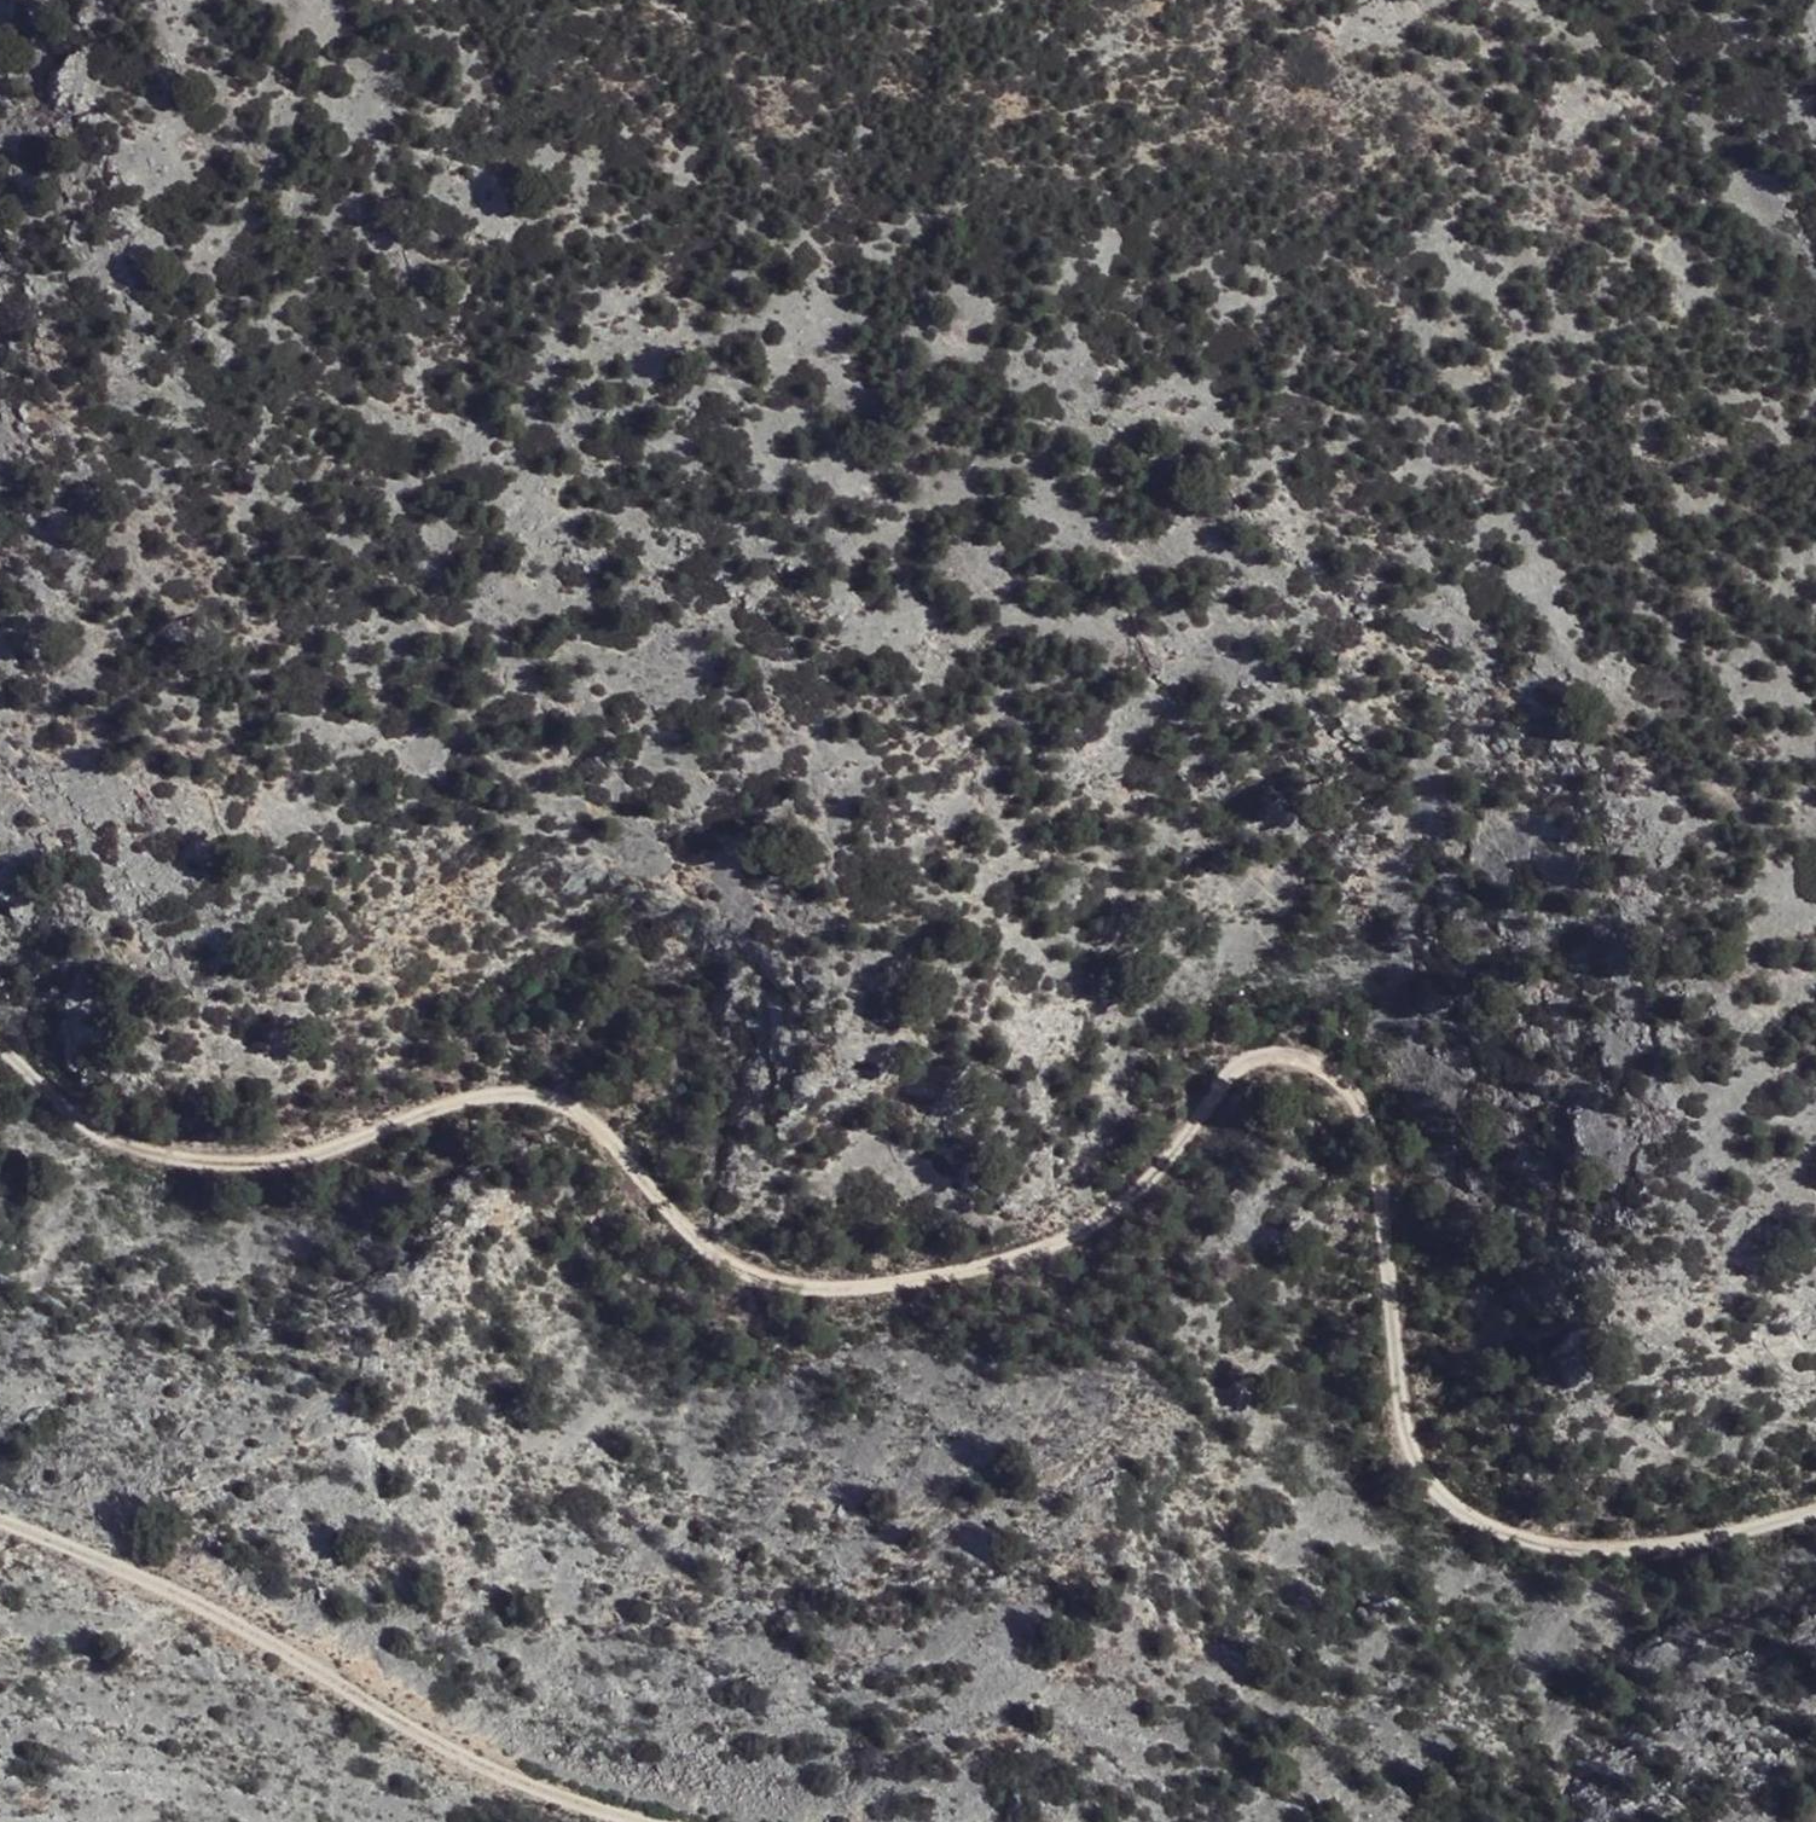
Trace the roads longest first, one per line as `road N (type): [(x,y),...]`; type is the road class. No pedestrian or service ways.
road 1 (track): [(1815,1506),(1695,1539),(1585,1548),(1500,1527),(1453,1502),(1419,1468),(1400,1410),(1378,1150),(1338,1079),(1286,1056),(1257,1058),(1229,1075),(1131,1197),(1081,1230),(1033,1253),(822,1289),(743,1271),(684,1229),(598,1123),(551,1097),(494,1092),(299,1160),(215,1159),(124,1144),(83,1124),(0,1040)]
road 2 (track): [(0,1519),(154,1577),(442,1743),(633,1821)]

